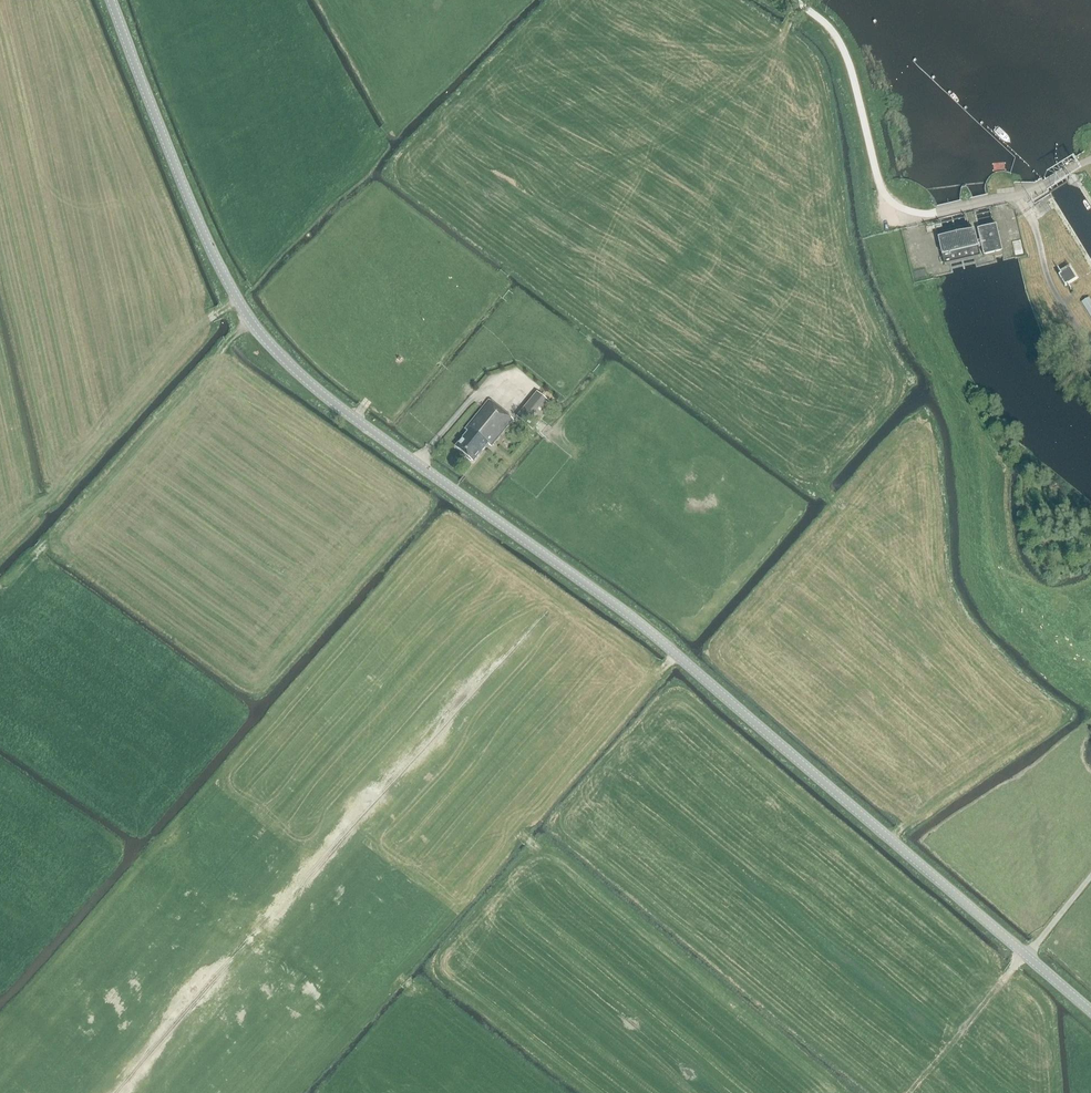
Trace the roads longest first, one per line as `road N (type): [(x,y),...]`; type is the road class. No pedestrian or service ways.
road 1 (tertiary): [(1090,1011),(677,655),(311,385),(265,339),(203,234),(111,0)]
road 2 (unclassified): [(792,0),(842,49),(877,180),(894,205),(936,212),(1017,194),(1090,161)]

